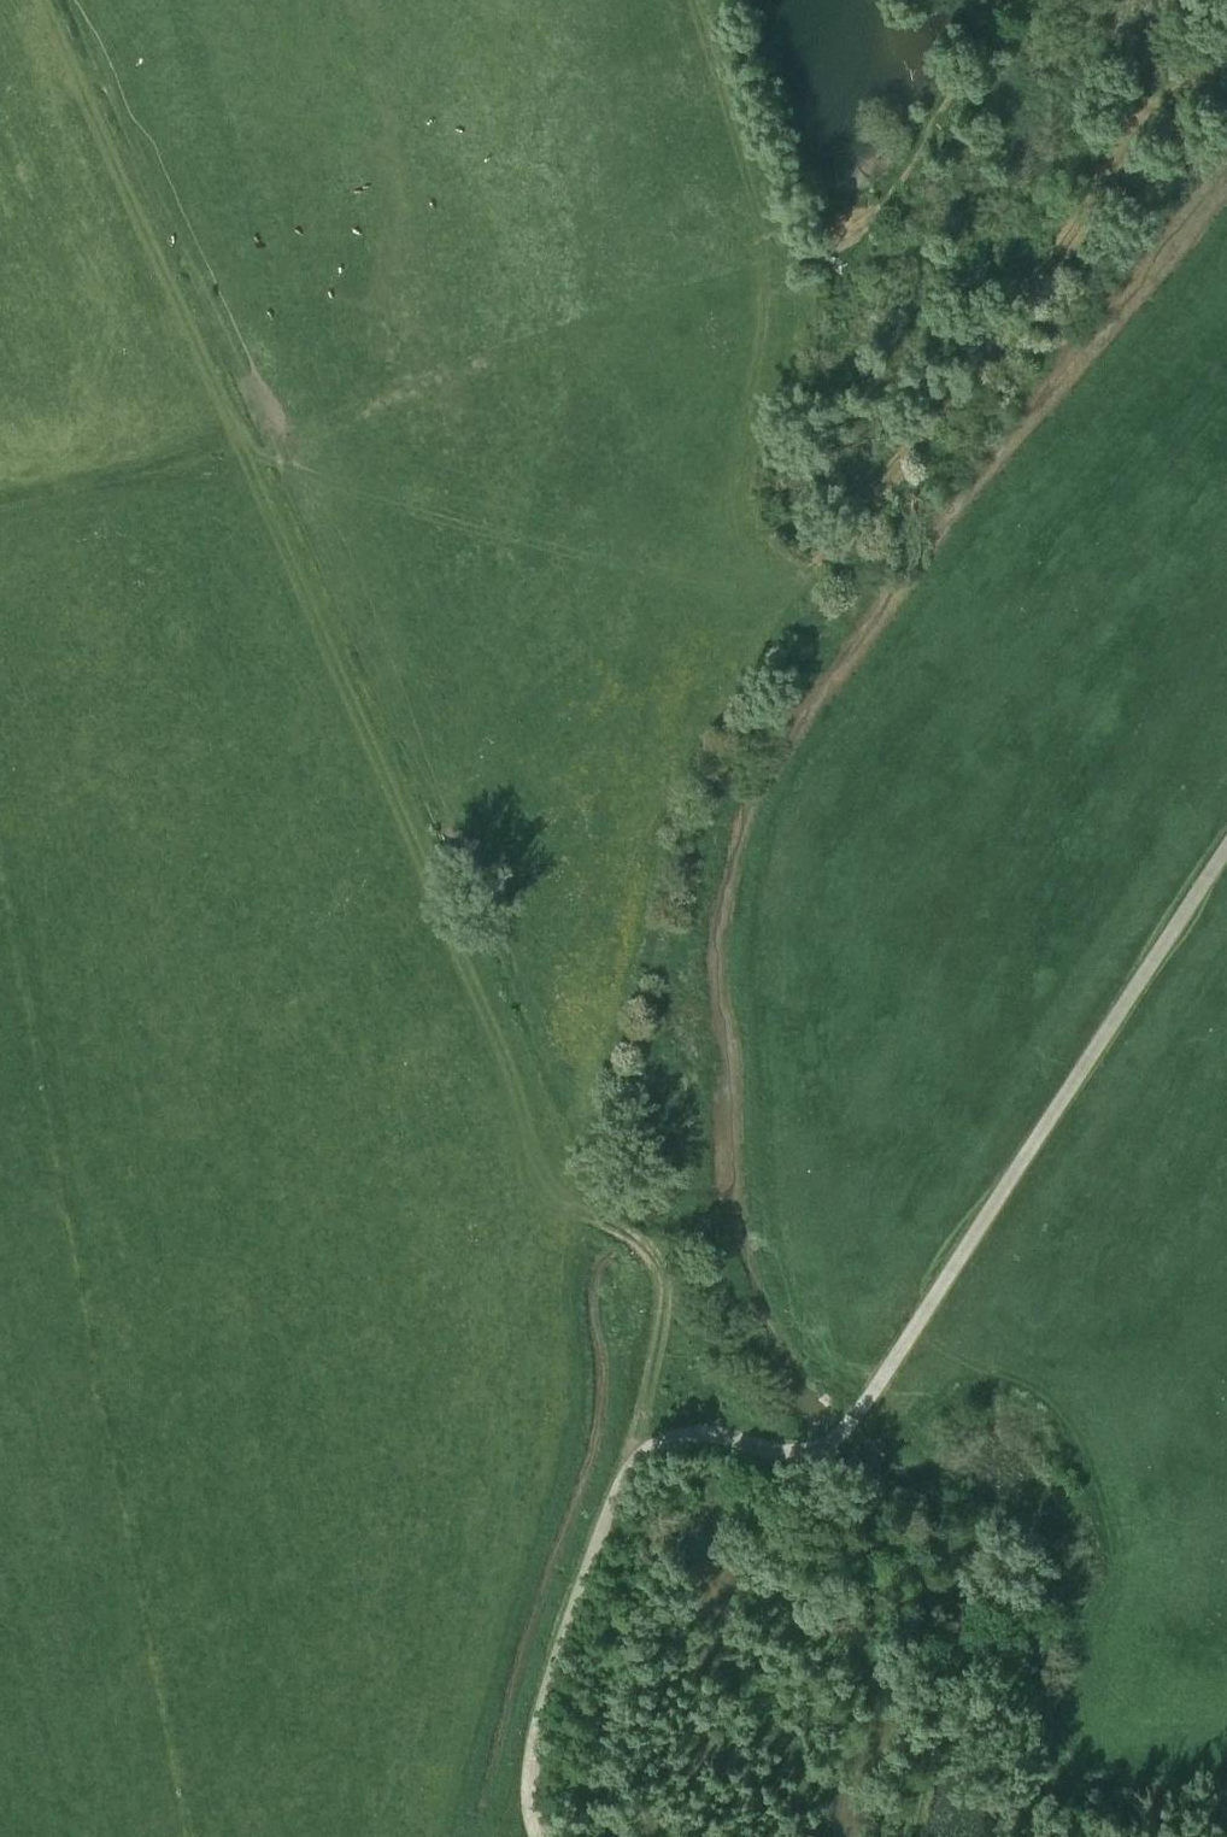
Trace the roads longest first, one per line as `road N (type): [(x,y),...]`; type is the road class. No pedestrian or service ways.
road 1 (track): [(1226,37),(1107,172),(1038,284),(918,447),(794,585),(686,686),(564,1069),(568,1152),(264,490),(236,470),(0,525)]
road 2 (track): [(568,1152),(570,1203),(639,1243),(660,1281),(650,1452)]

